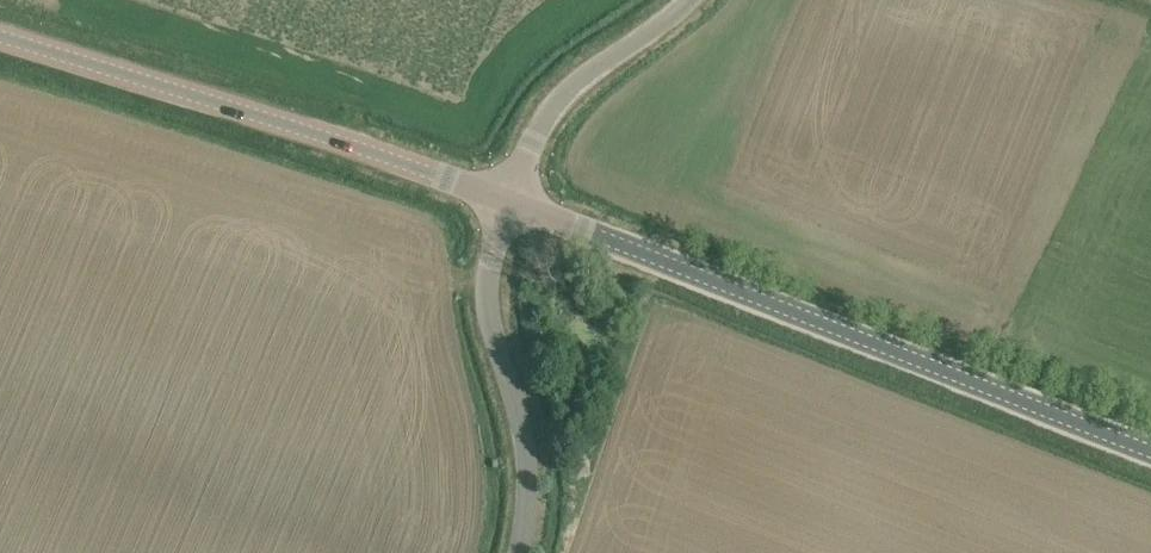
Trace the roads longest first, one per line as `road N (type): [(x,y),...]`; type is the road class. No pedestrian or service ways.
road 1 (tertiary): [(1150,450),(504,205)]
road 2 (tertiary): [(504,205),(0,47)]
road 3 (unclassified): [(514,552),(523,511),(522,442),(484,289),(504,205)]
road 4 (unclassified): [(504,205),(557,96),(686,0)]

